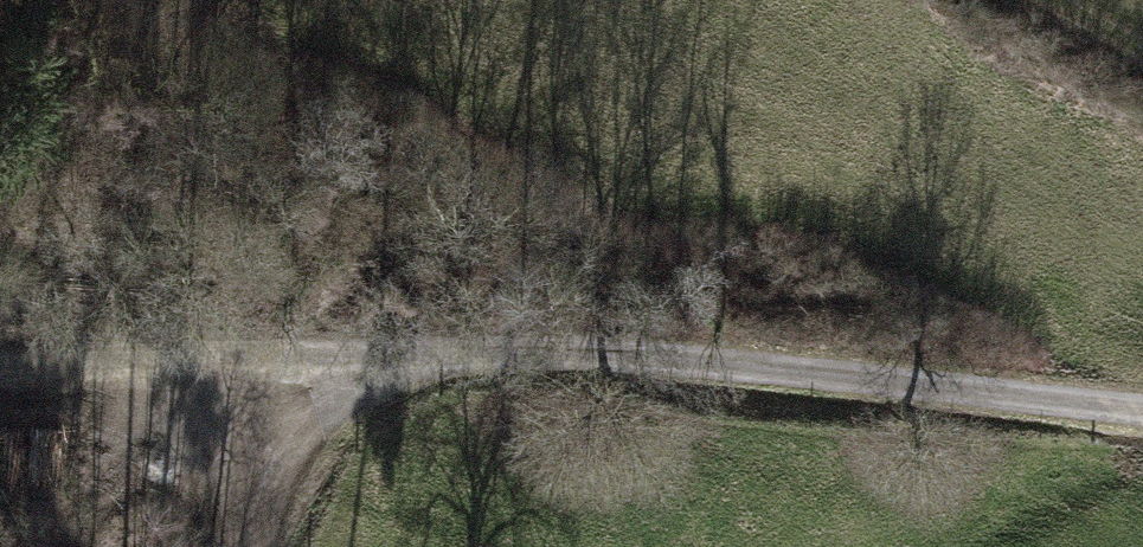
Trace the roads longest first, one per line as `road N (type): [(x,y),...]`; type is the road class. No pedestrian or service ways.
road 1 (track): [(1142,403),(849,359),(459,351),(201,369)]
road 2 (track): [(201,369),(0,381)]
road 3 (track): [(201,369),(250,546)]
road 4 (track): [(1033,0),(1142,58)]

